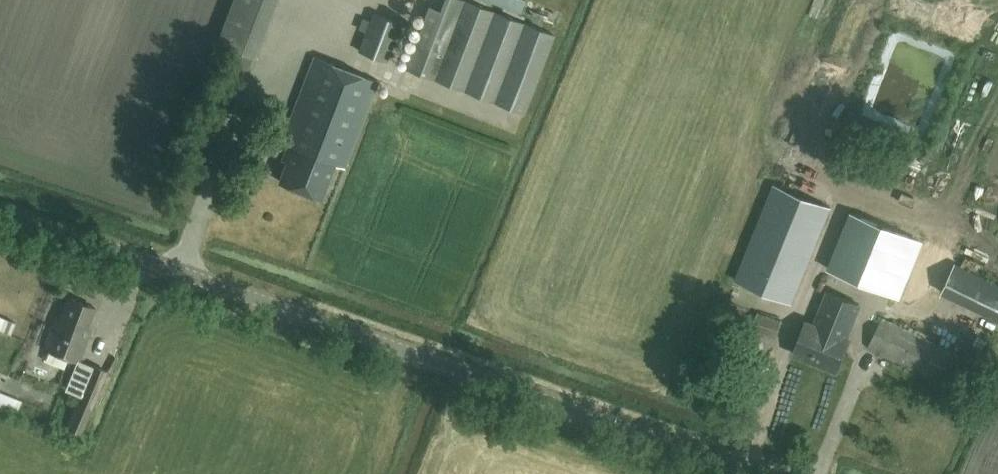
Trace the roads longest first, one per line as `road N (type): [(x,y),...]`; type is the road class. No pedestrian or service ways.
road 1 (tertiary): [(759,473),(0,209)]

